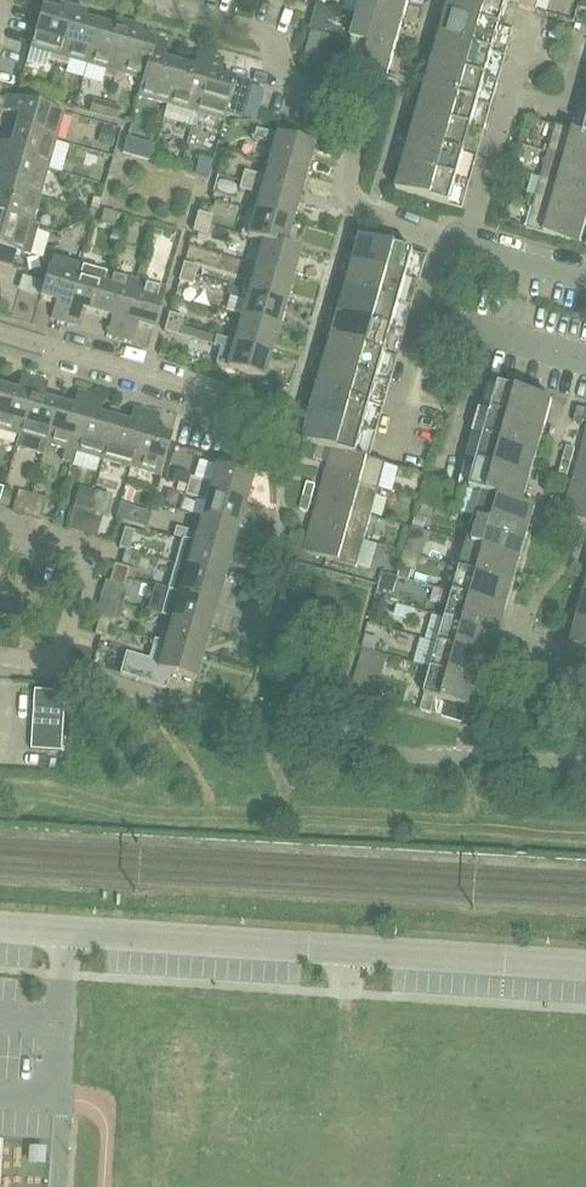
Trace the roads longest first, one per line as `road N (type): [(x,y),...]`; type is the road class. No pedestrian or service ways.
road 1 (unclassified): [(585,966),(0,927)]
road 2 (residential): [(457,241),(351,203),(345,181),(362,119),(357,104),(290,82),(278,47),(263,33),(151,2)]
road 3 (residential): [(197,389),(0,332)]
road 4 (residential): [(435,315),(585,360)]
road 5 (residential): [(418,370),(477,388),(451,478)]
road 6 (residential): [(467,244),(507,95)]
road 7 (residential): [(507,95),(566,111),(585,39)]
road 8 (residential): [(585,277),(467,244)]

